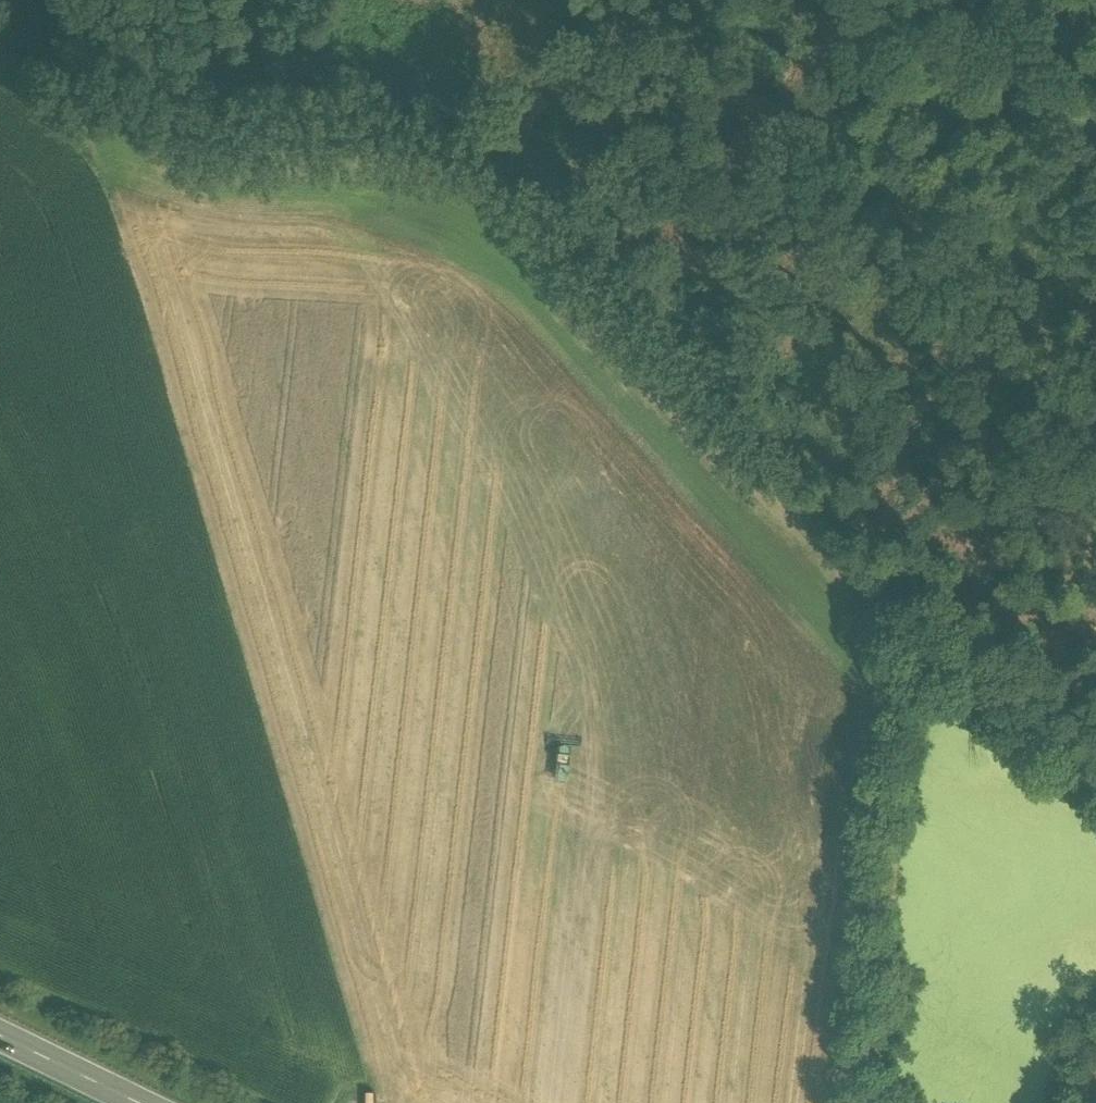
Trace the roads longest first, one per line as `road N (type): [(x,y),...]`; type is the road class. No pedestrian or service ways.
road 1 (secondary): [(0,1037),(138,1102)]

